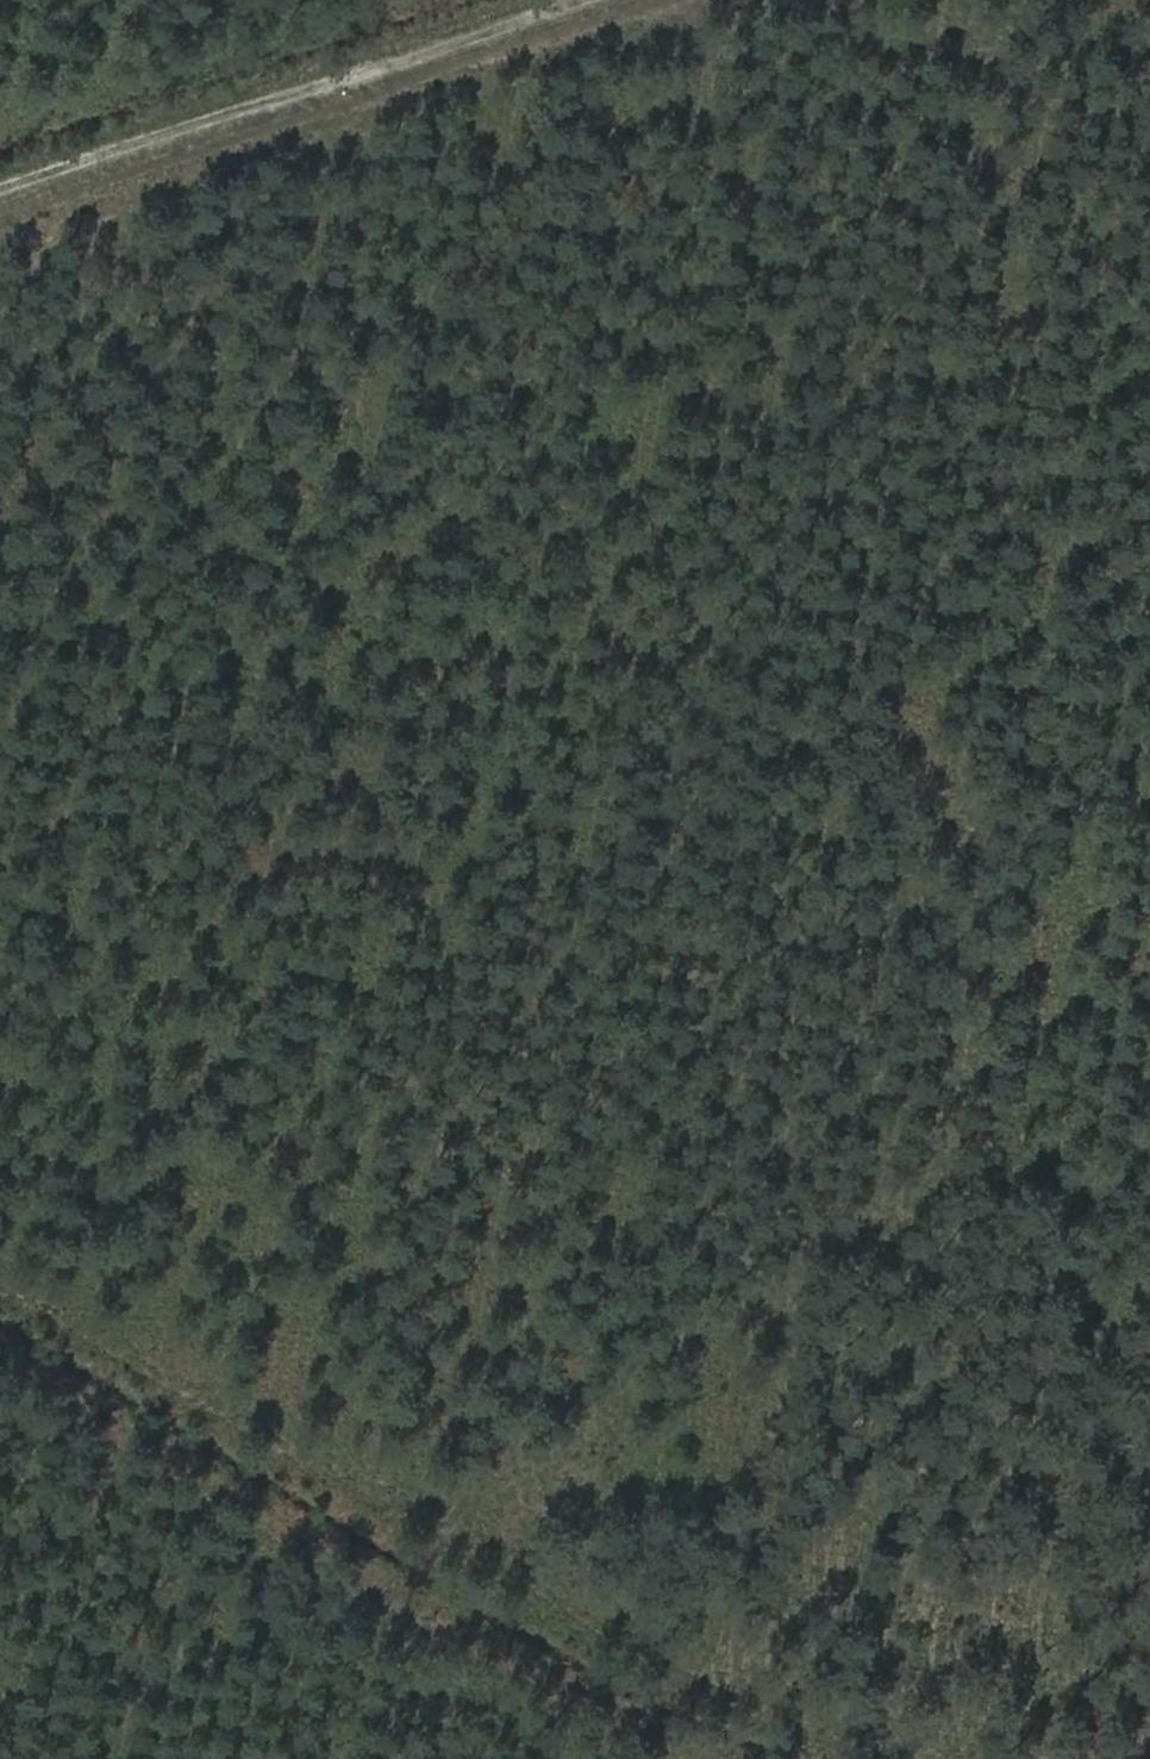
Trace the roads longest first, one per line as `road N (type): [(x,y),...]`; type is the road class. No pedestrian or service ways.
road 1 (track): [(575,0),(348,81),(0,188)]

